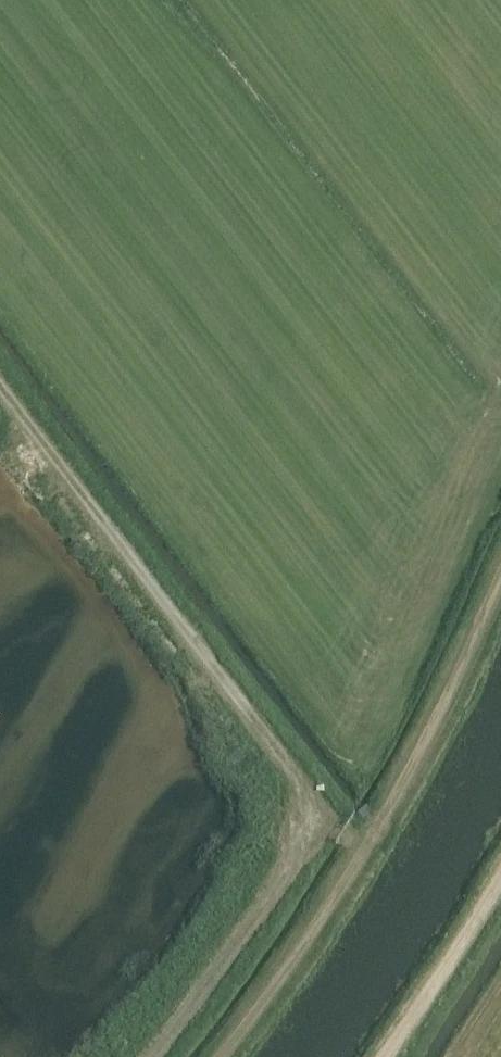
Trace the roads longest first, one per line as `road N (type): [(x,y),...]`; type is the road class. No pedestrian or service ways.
road 1 (track): [(381,1056),(449,962),(500,870)]

